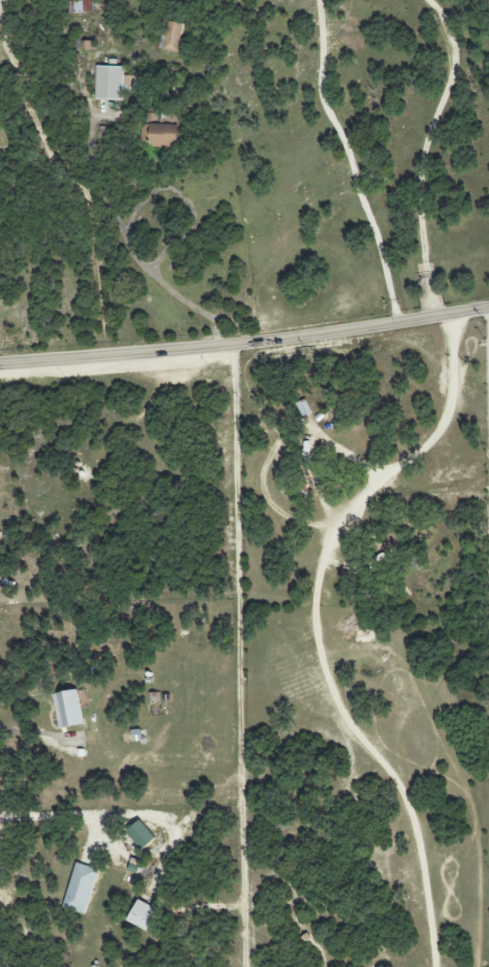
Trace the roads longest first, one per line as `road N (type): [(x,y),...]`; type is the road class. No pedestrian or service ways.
road 1 (tertiary): [(488,311),(234,346),(0,364)]

